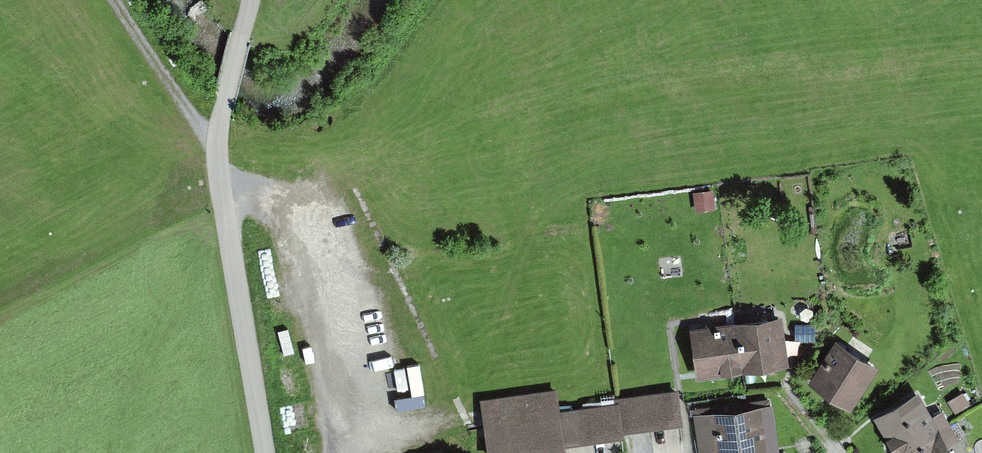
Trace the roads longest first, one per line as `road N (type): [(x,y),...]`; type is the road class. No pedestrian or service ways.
road 1 (unclassified): [(249,0),(217,152),(267,452)]
road 2 (track): [(217,152),(112,0)]

